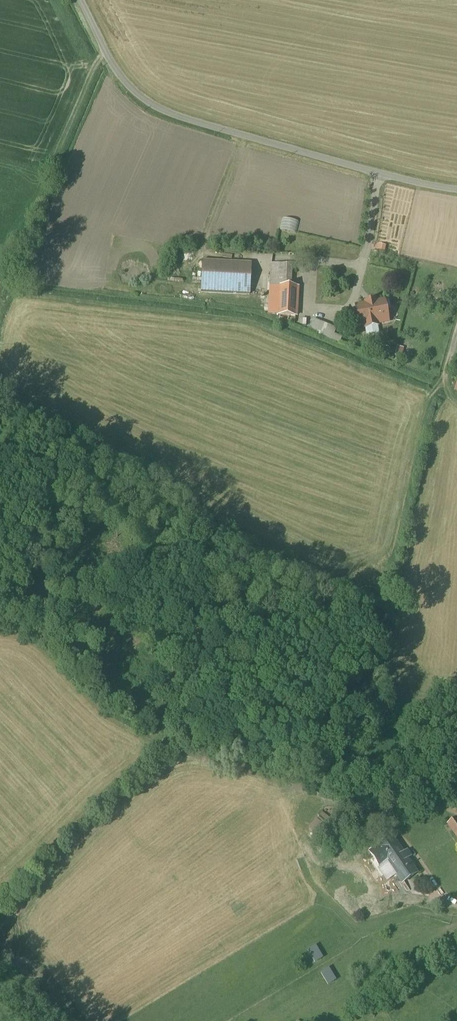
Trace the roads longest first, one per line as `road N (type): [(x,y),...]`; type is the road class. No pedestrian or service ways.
road 1 (unclassified): [(77,0),(113,71),(161,112),(456,190)]
road 2 (track): [(456,814),(409,796),(384,800),(364,814),(374,828),(397,827),(411,839),(456,901)]

